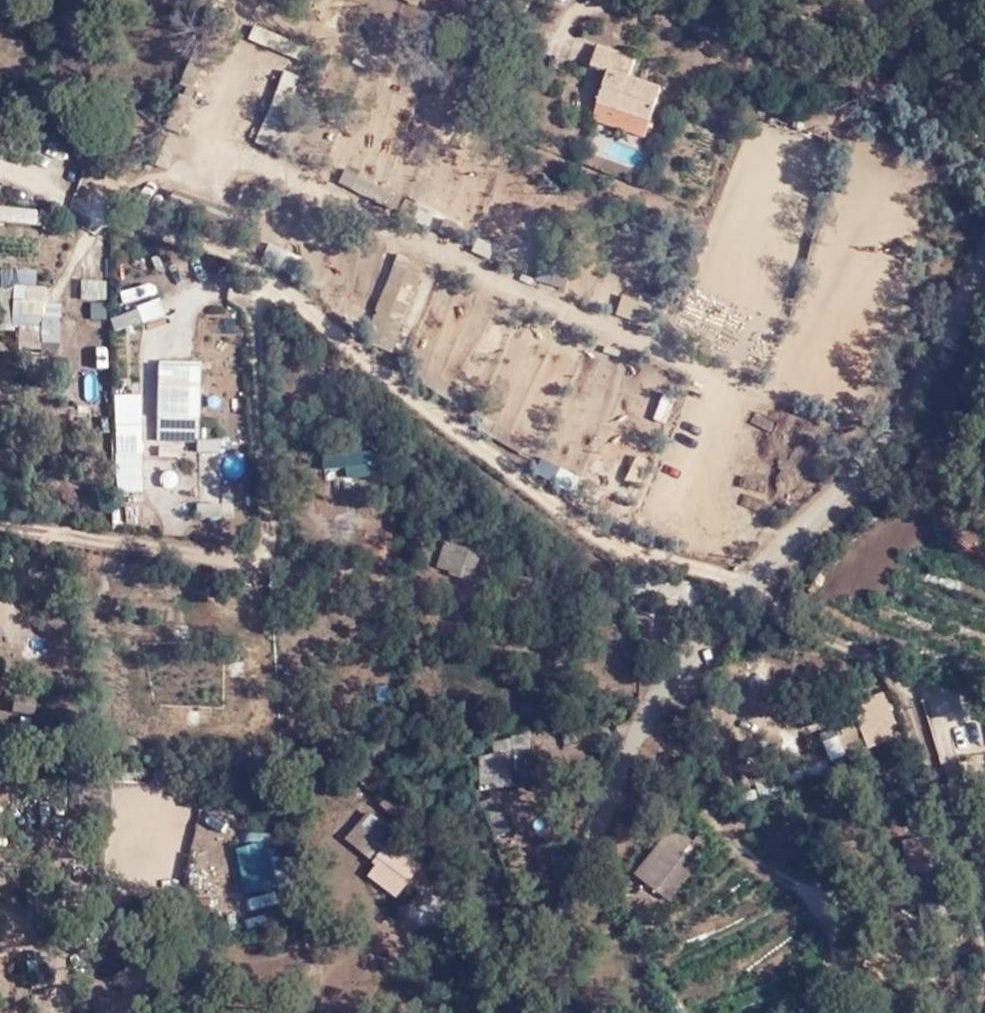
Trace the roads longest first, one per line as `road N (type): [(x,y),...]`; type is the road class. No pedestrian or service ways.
road 1 (unclassified): [(984,188),(894,433),(668,686),(626,771),(531,1012)]

